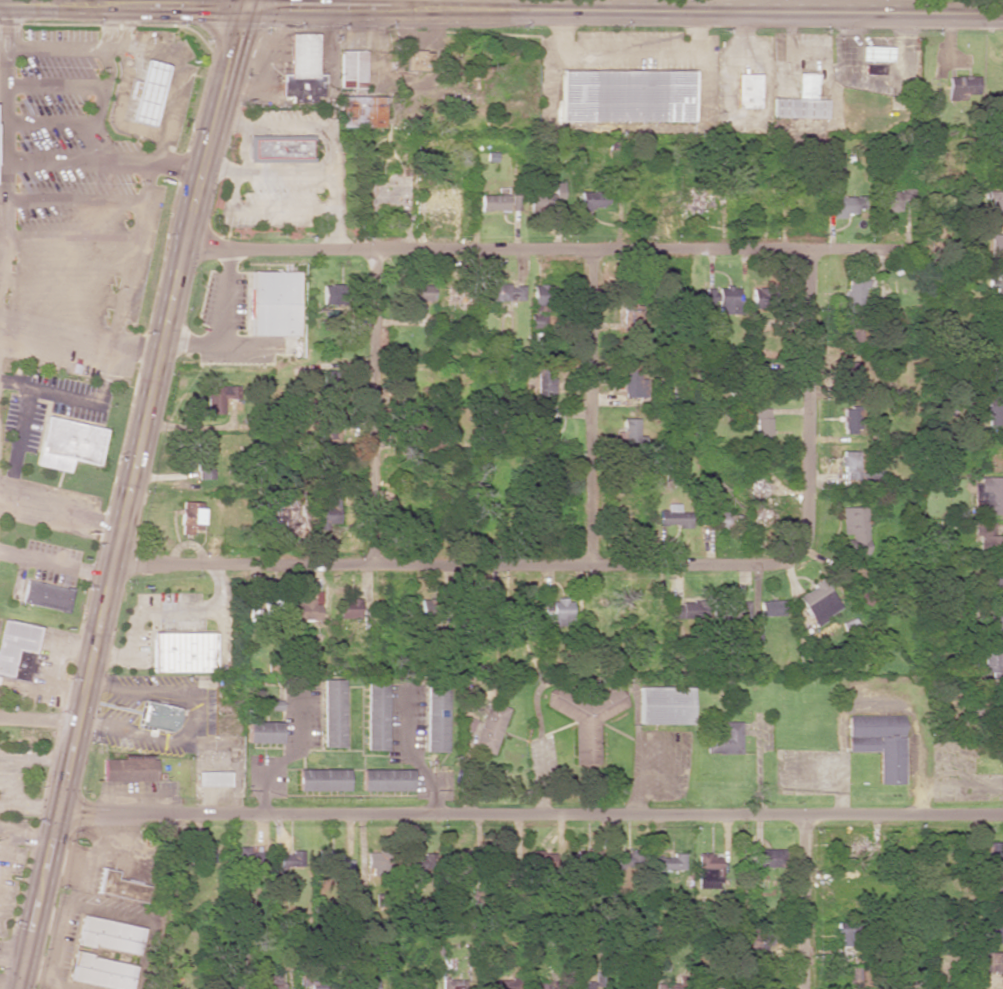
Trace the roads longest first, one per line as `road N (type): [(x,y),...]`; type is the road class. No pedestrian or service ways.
road 1 (secondary): [(244,0),(18,988)]
road 2 (residential): [(809,249),(806,537),(788,560),(113,562)]
road 3 (residential): [(60,813),(1002,817)]
road 4 (tertiary): [(240,11),(1002,16)]
road 5 (residential): [(184,245),(910,248)]
road 6 (residential): [(595,249),(592,564)]
road 7 (residential): [(372,250),(372,564)]
road 8 (secondary): [(0,6),(240,11)]
road 9 (residential): [(802,988),(805,818)]

